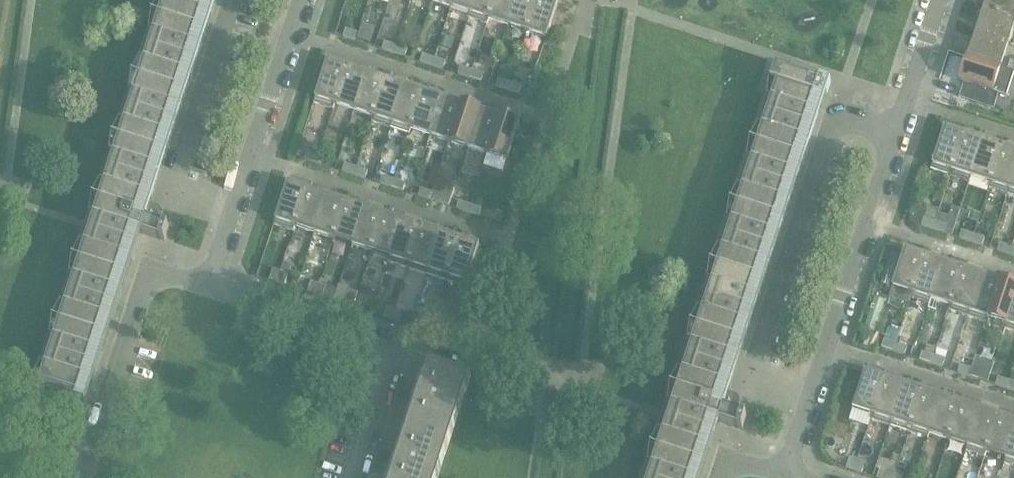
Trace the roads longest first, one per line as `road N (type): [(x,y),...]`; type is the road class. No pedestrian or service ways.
road 1 (residential): [(786,477),(940,0)]
road 2 (residential): [(205,287),(398,349),(355,477)]
road 3 (residential): [(232,209),(171,190),(233,0)]
road 4 (residential): [(232,209),(300,0)]
road 5 (residential): [(84,477),(148,271)]

